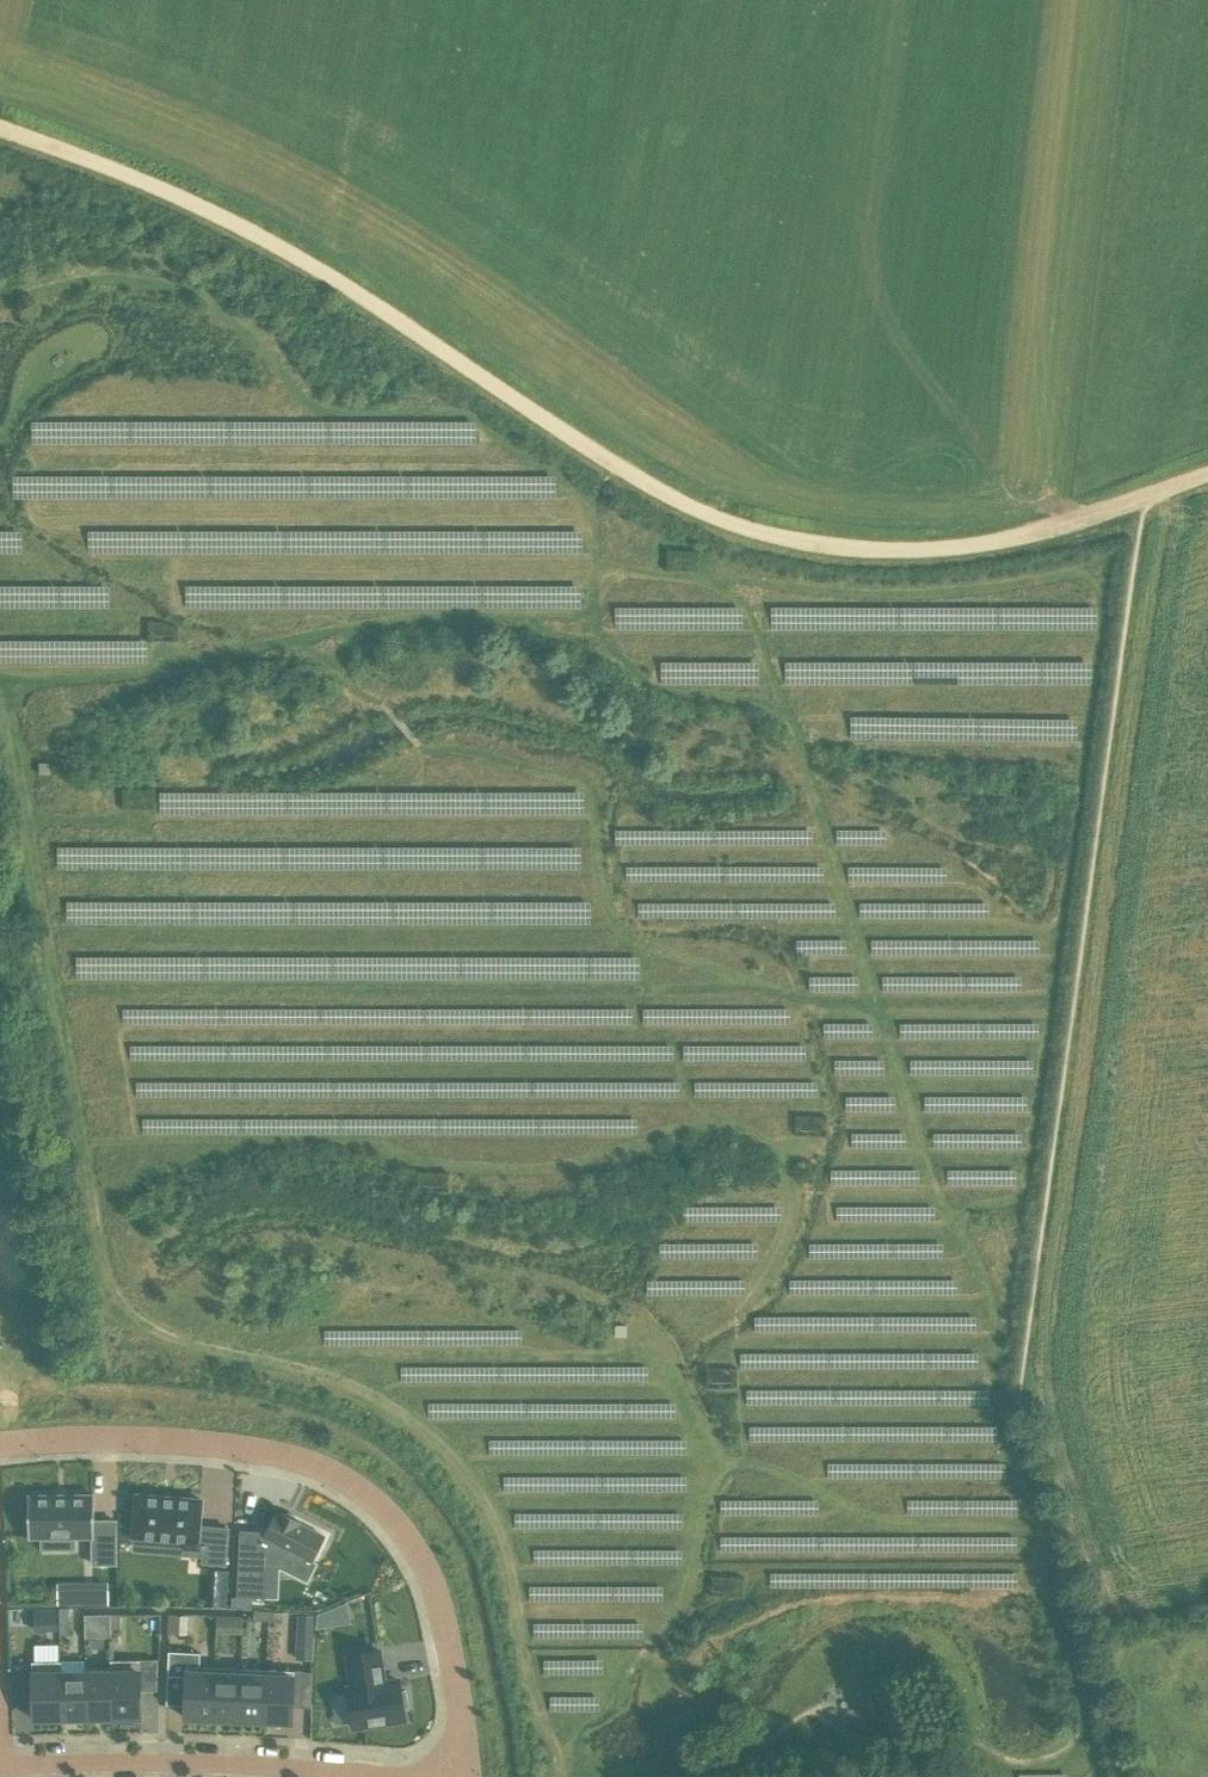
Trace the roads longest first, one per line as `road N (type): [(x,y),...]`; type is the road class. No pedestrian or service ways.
road 1 (track): [(1143,496),(1010,539),(903,550),(805,543),(707,514),(644,484),(257,230),(120,166),(0,125)]
road 2 (residential): [(0,1445),(242,1444),(309,1459),(366,1489),(405,1530),(443,1607),(467,1776)]
road 3 (residential): [(401,1776),(205,1763),(1,1766)]

